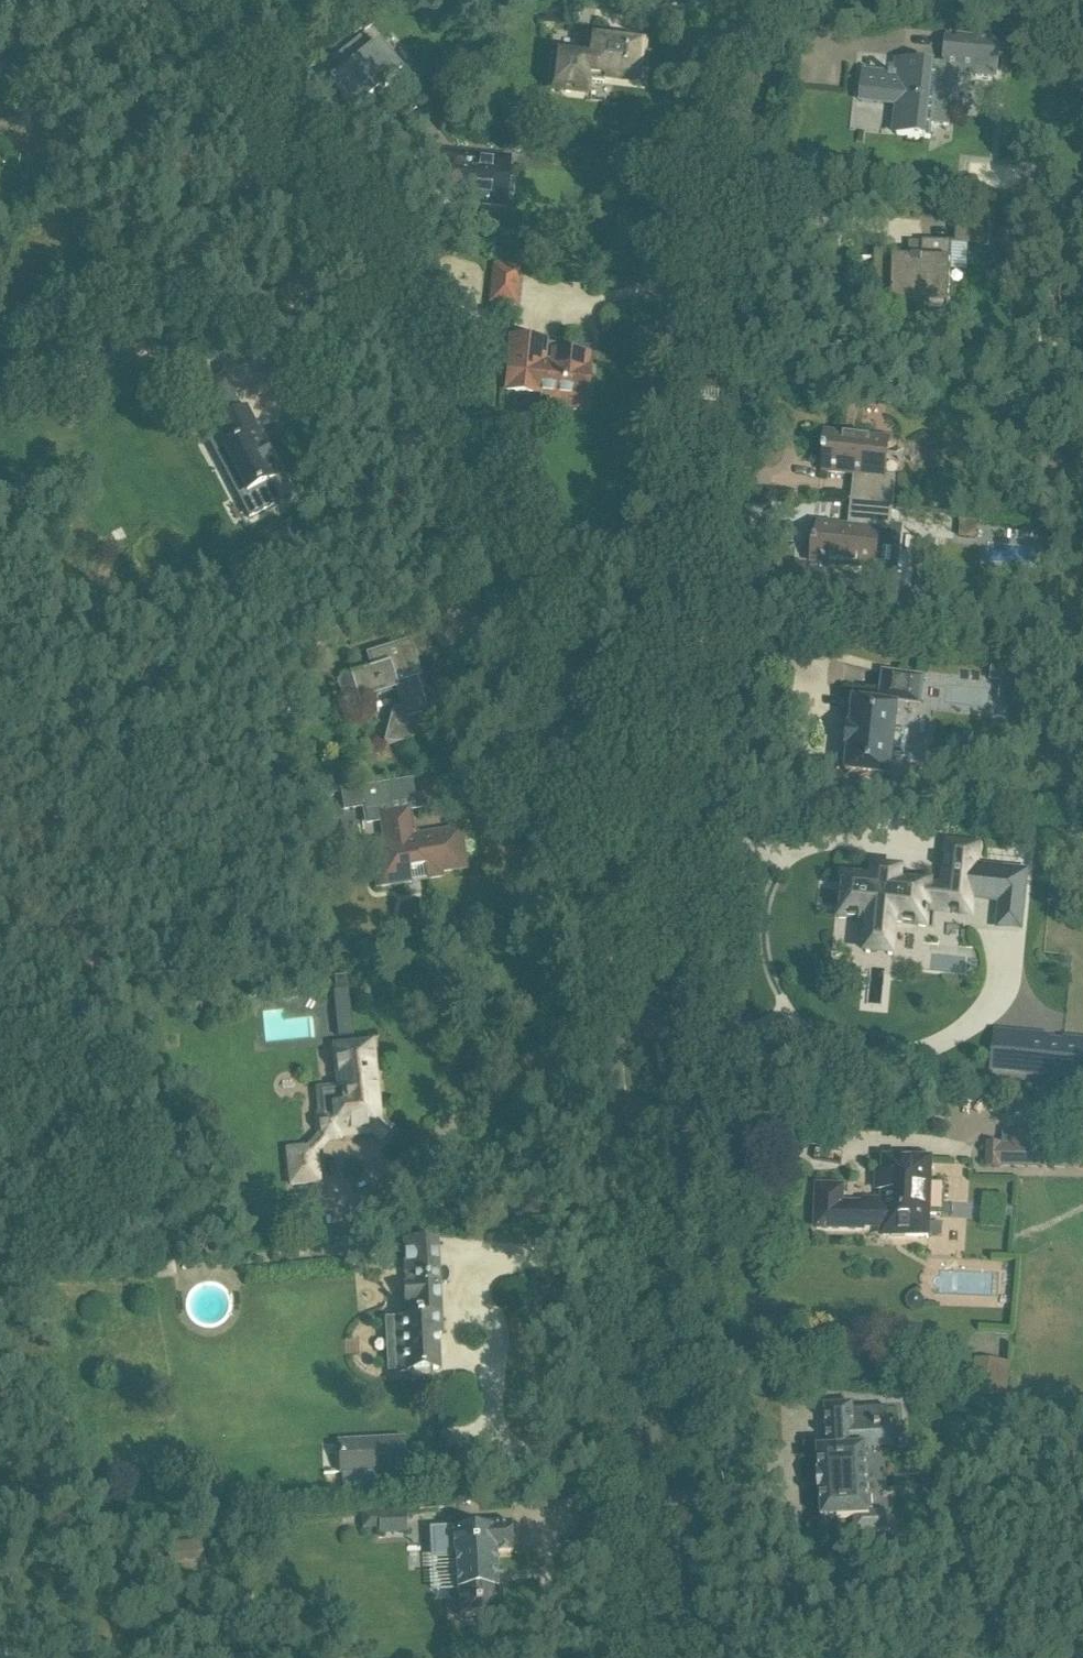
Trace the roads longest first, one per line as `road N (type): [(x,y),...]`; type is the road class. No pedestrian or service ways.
road 1 (tertiary): [(593,881),(561,750),(501,574),(369,275),(219,78),(144,0)]
road 2 (residential): [(593,881),(641,871),(658,853),(745,0)]
road 3 (tertiary): [(641,1657),(617,1108),(593,881)]

